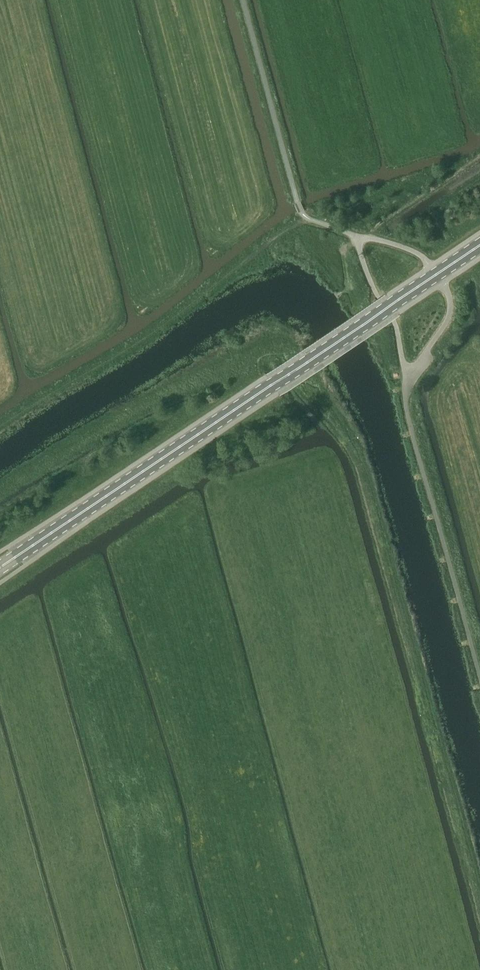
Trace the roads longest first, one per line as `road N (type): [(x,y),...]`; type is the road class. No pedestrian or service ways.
road 1 (track): [(270,346),(289,347),(328,389),(357,453),(479,911)]
road 2 (primary): [(0,568),(479,246)]
road 3 (track): [(0,494),(104,430),(270,346)]

